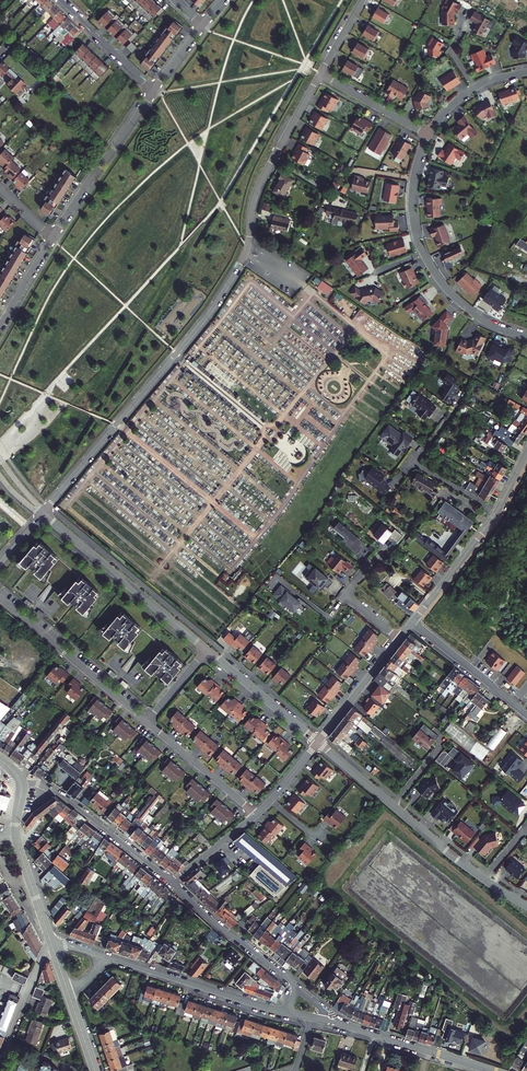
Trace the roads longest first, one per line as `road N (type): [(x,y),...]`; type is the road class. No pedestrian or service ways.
road 1 (residential): [(45,514),(240,264),(256,191),(320,74)]
road 2 (residential): [(317,742),(470,869),(526,906)]
road 3 (residential): [(526,337),(460,302),(418,245),(411,194),(428,136)]
road 4 (residential): [(45,514),(206,651)]
road 5 (residential): [(411,624),(497,512),(526,450)]
road 6 (residential): [(0,598),(147,723)]
road 7 (residential): [(107,957),(286,1013)]
road 8 (residential): [(171,882),(58,794),(22,783)]
road 9 (residential): [(153,92),(53,237)]
road 10 (residential): [(325,1020),(493,1070)]
road 11 (residential): [(296,988),(171,882)]
road 12 (residential): [(411,624),(526,716)]
road 13 (residential): [(206,651),(317,742)]
road 14 (residential): [(147,723),(256,815)]
road 15 (residential): [(0,1067),(52,946)]
road 16 (residential): [(317,742),(399,640)]
road 17 (residential): [(61,0),(153,92)]
road 18 (residential): [(320,74),(428,136)]
road 19 (residential): [(428,136),(474,88),(526,72)]

